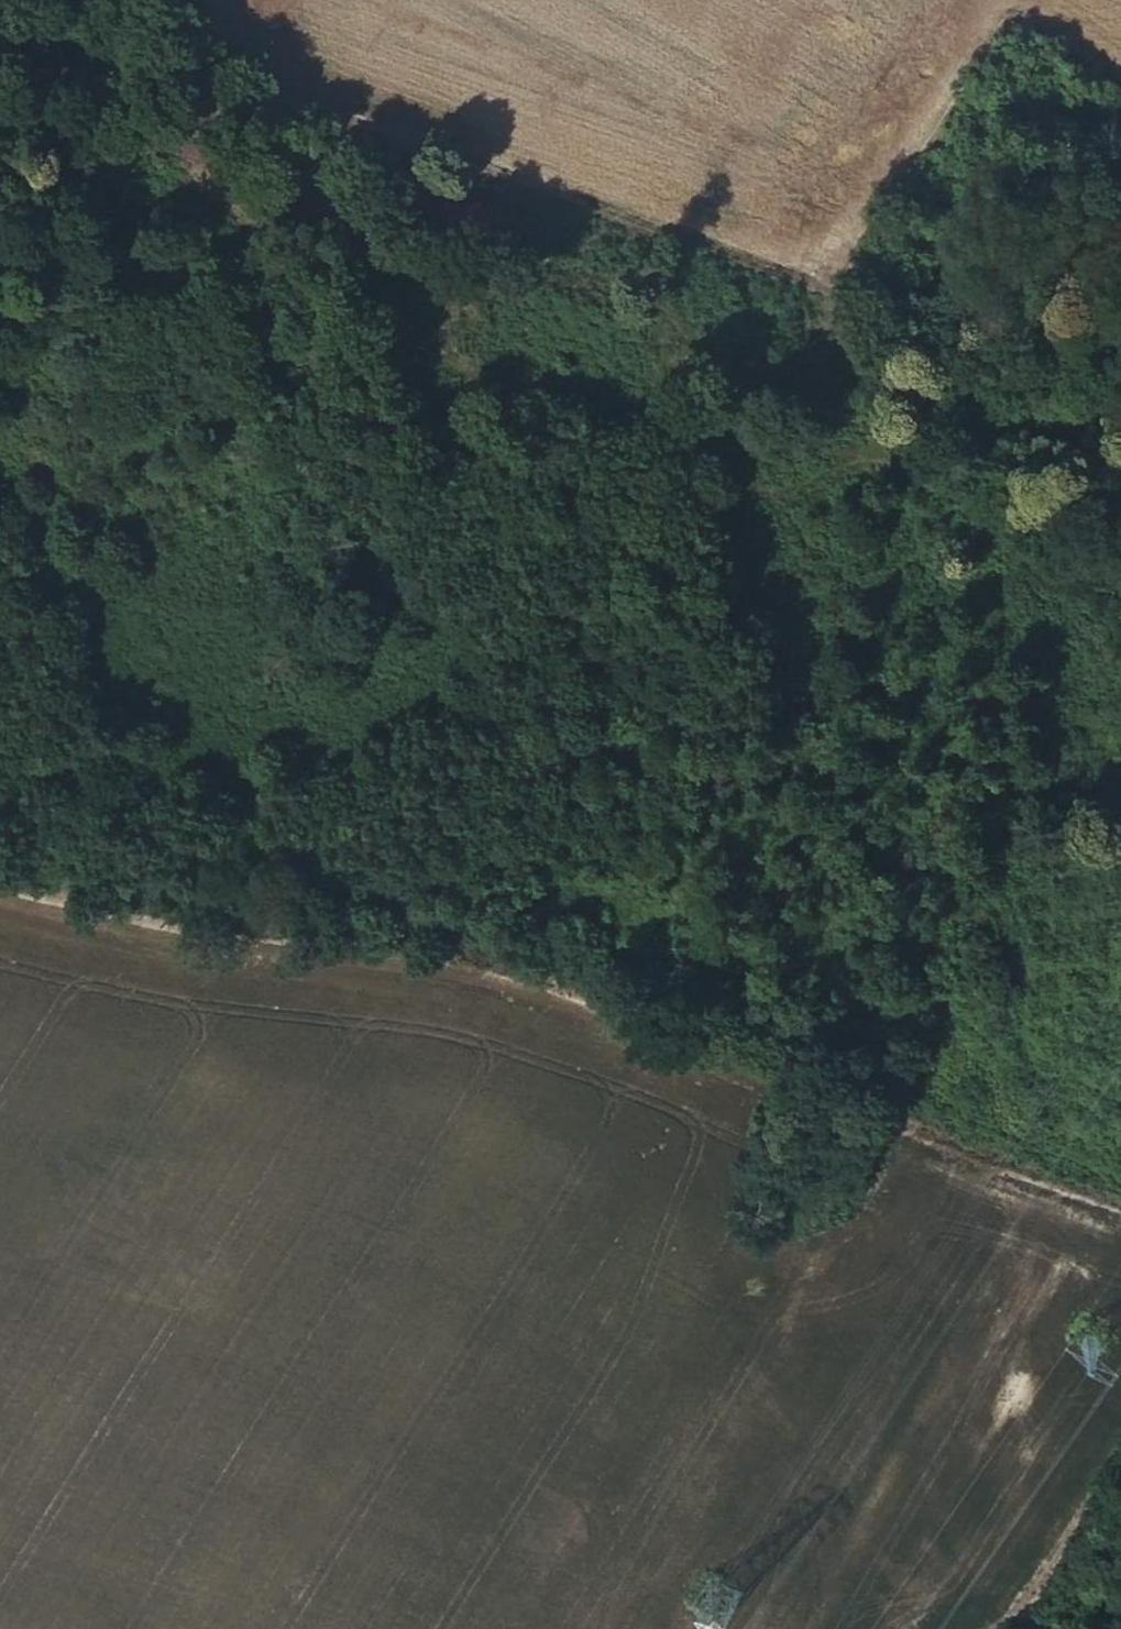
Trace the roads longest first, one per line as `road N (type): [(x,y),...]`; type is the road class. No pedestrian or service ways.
road 1 (track): [(1120,1451),(1003,1628)]

